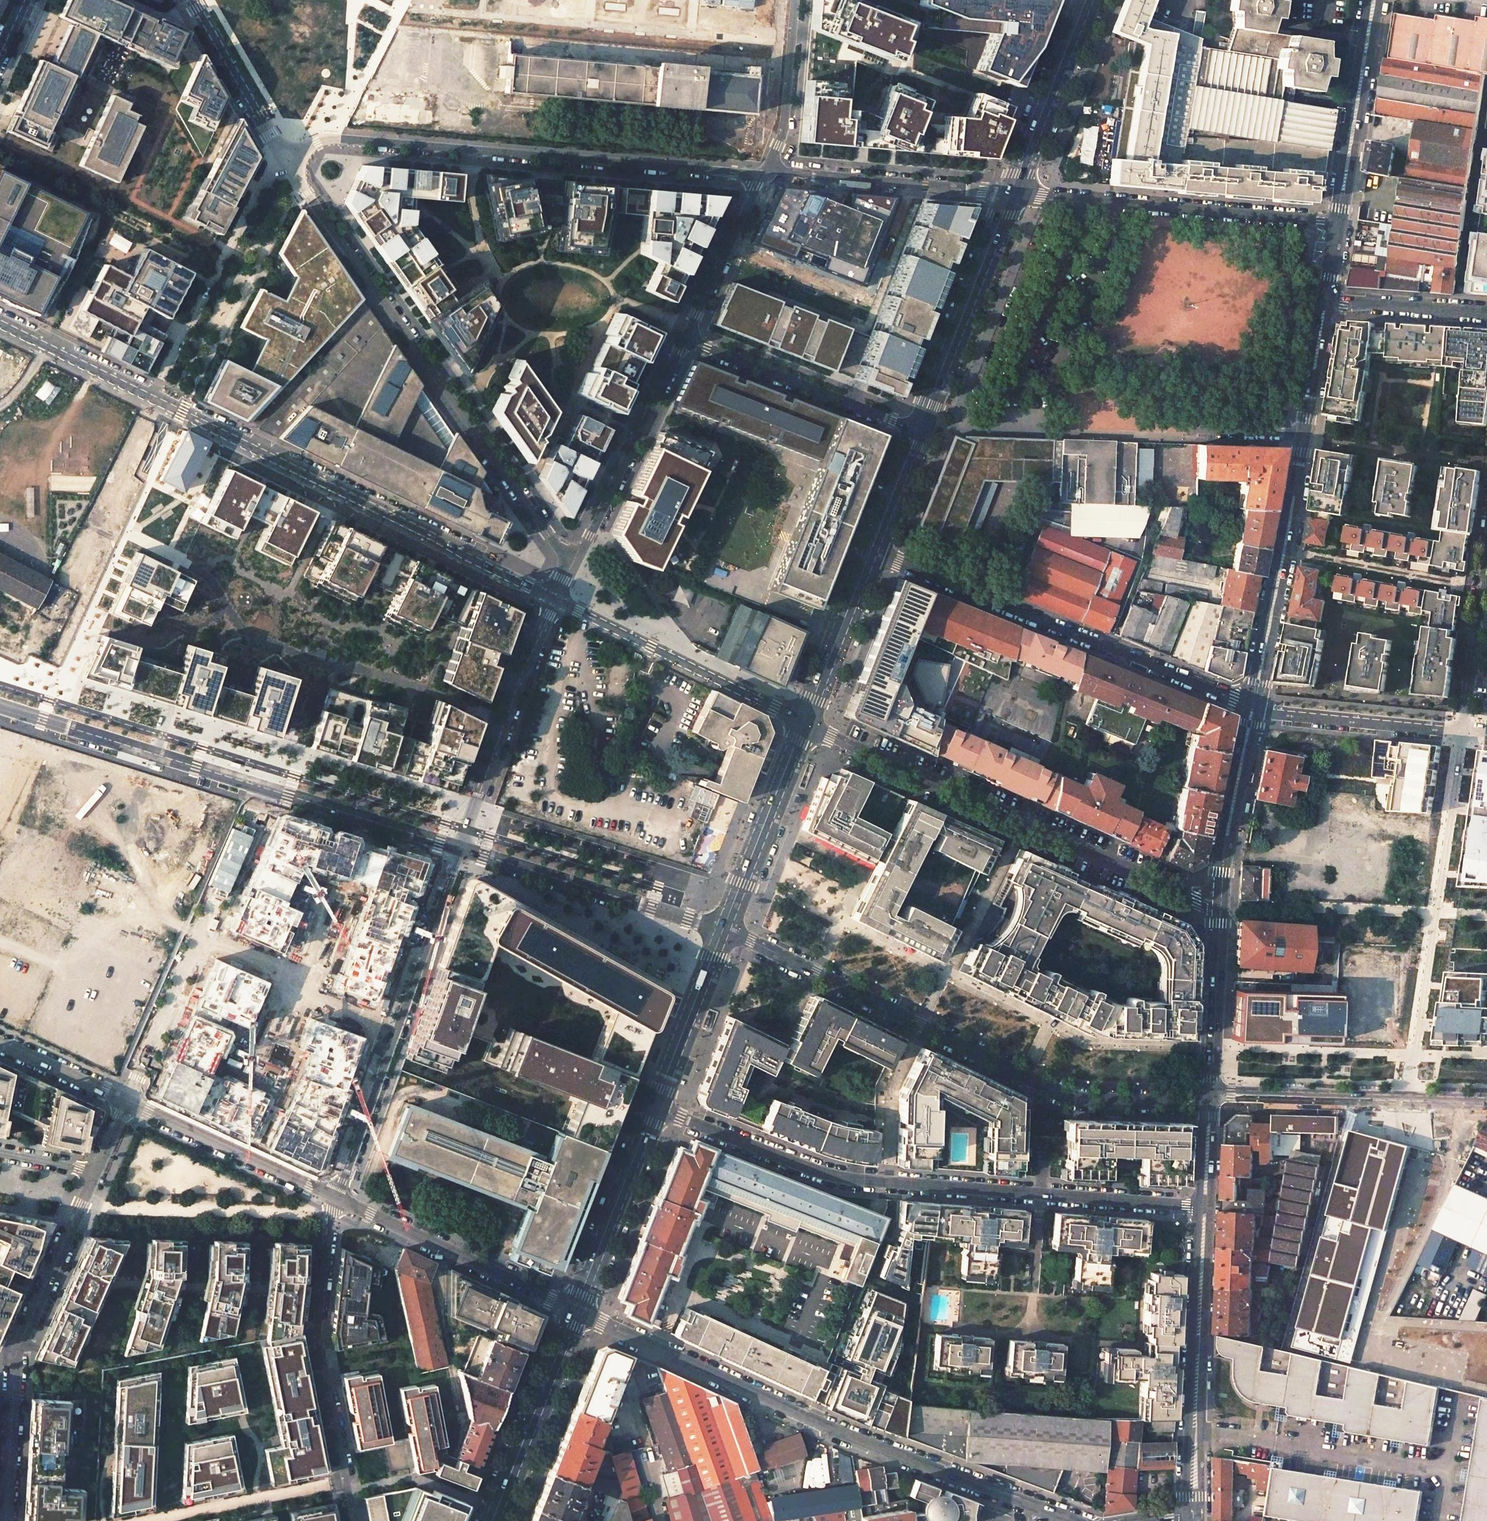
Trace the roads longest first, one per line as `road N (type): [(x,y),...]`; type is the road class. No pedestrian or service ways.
road 1 (unclassified): [(555,600),(0,323)]
road 2 (unclassified): [(654,1107),(831,1176),(1204,1205)]
road 3 (residential): [(576,1308),(822,1424),(1084,1520)]
road 4 (unclassified): [(725,928),(1071,1100),(1209,1099)]
road 5 (residential): [(286,160),(547,532),(565,574)]
road 6 (residential): [(762,175),(331,138),(286,160)]
road 7 (unclassified): [(1220,901),(1197,899),(805,722)]
road 8 (unclassified): [(1249,705),(870,552)]
road 9 (residential): [(338,1199),(459,848)]
road 10 (residential): [(1463,732),(1406,1098)]
road 11 (residential): [(94,1174),(15,1355),(5,1520)]
road 12 (residential): [(263,787),(127,1100)]
road 13 (residential): [(353,1520),(317,1331),(338,1199)]
road 14 (unclassified): [(1335,221),(1013,192)]
road 15 (tertiary): [(1192,1515),(1204,1205)]
road 16 (unclassified): [(805,722),(555,600)]
road 17 (residential): [(459,848),(725,928)]
road 18 (residential): [(0,706),(263,787)]
road 19 (tertiary): [(1249,705),(1302,435)]
road 20 (residential): [(555,600),(459,848)]
road 21 (residential): [(565,574),(686,338)]
road 22 (residential): [(338,1199),(576,1308)]
road 23 (residential): [(1013,192),(762,175)]
road 24 (residential): [(921,425),(686,338)]
road 25 (secondary): [(921,425),(1013,192)]
road 26 (residential): [(127,1100),(338,1199)]
road 27 (secondary): [(491,1520),(576,1308)]
road 28 (tertiary): [(1335,221),(1373,0)]
road 29 (secondary): [(725,928),(805,722)]
road 30 (residential): [(1249,705),(1463,732)]
road 31 (secondary): [(576,1308),(654,1107)]
road 32 (secondary): [(1013,192),(1087,0)]
road 33 (residential): [(263,787),(459,848)]
road 34 (tertiary): [(1209,1099),(1220,901)]
road 35 (tertiary): [(1220,901),(1249,705)]
road 36 (tertiary): [(1406,1098),(1247,1092),(1209,1099)]
road 37 (secondary): [(654,1107),(725,928)]
road 38 (residential): [(286,160),(192,0)]
road 39 (secondary): [(805,722),(870,552)]
road 40 (residential): [(686,338),(762,175)]
road 41 (residential): [(762,175),(780,136),(791,0)]
road 42 (residential): [(1463,732),(1486,568)]
road 43 (unclassified): [(1486,313),(1324,301)]
road 44 (residential): [(127,1100),(0,1042)]
road 45 (secondary): [(870,552),(921,425)]
road 46 (tertiary): [(1302,435),(1324,301)]

